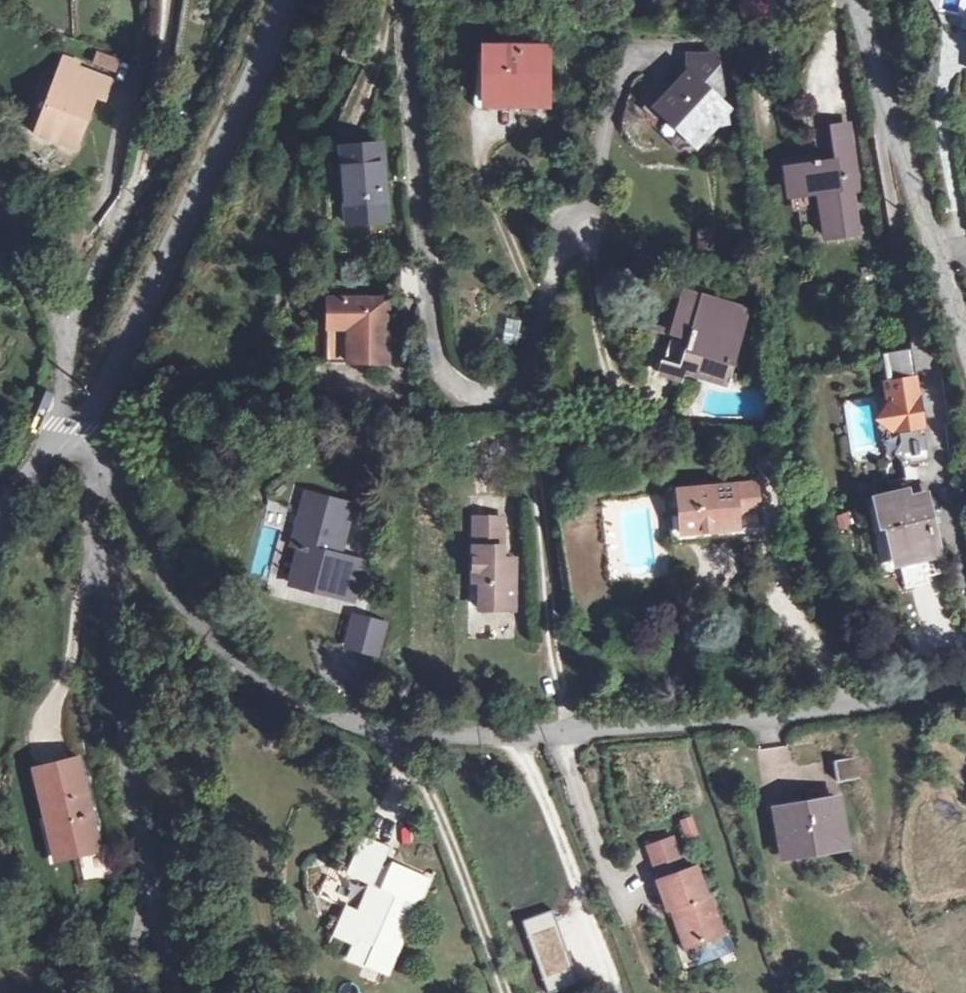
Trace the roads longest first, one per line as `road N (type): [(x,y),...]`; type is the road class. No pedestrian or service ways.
road 1 (residential): [(965,682),(793,724),(607,737),(444,732),(341,712),(271,665),(197,590),(95,456)]
road 2 (residential): [(418,0),(429,344),(445,384),(481,396),(517,378),(578,234)]
road 3 (residential): [(95,456),(114,662),(148,876),(180,992)]
road 4 (tertiary): [(76,423),(249,97),(279,0)]
road 5 (residential): [(69,346),(108,225),(170,96),(170,0)]
road 6 (tertiary): [(861,0),(965,339)]
road 7 (track): [(380,719),(392,760),(437,802),(506,992)]
road 8 (residential): [(957,41),(935,115),(965,239)]
road 9 (residential): [(0,227),(69,346)]
road 10 (tertiary): [(0,521),(76,423)]

